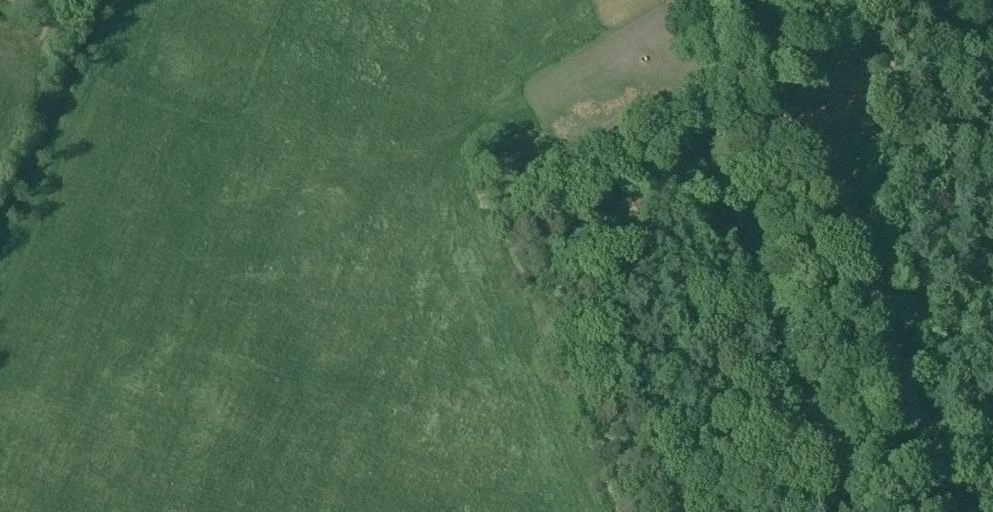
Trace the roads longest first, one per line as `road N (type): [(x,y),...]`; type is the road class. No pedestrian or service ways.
road 1 (unclassified): [(899,511),(702,0)]

